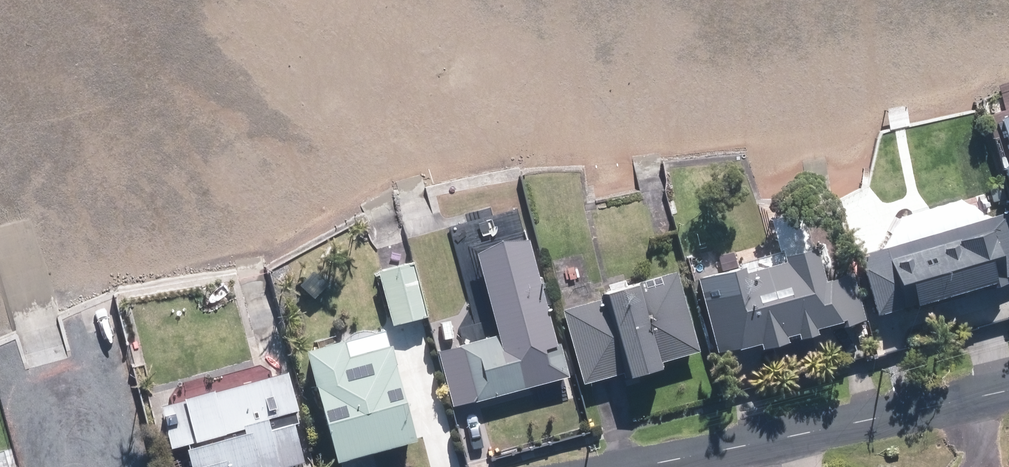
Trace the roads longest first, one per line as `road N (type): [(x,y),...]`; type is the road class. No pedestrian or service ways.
road 1 (tertiary): [(643,466),(1008,391)]

